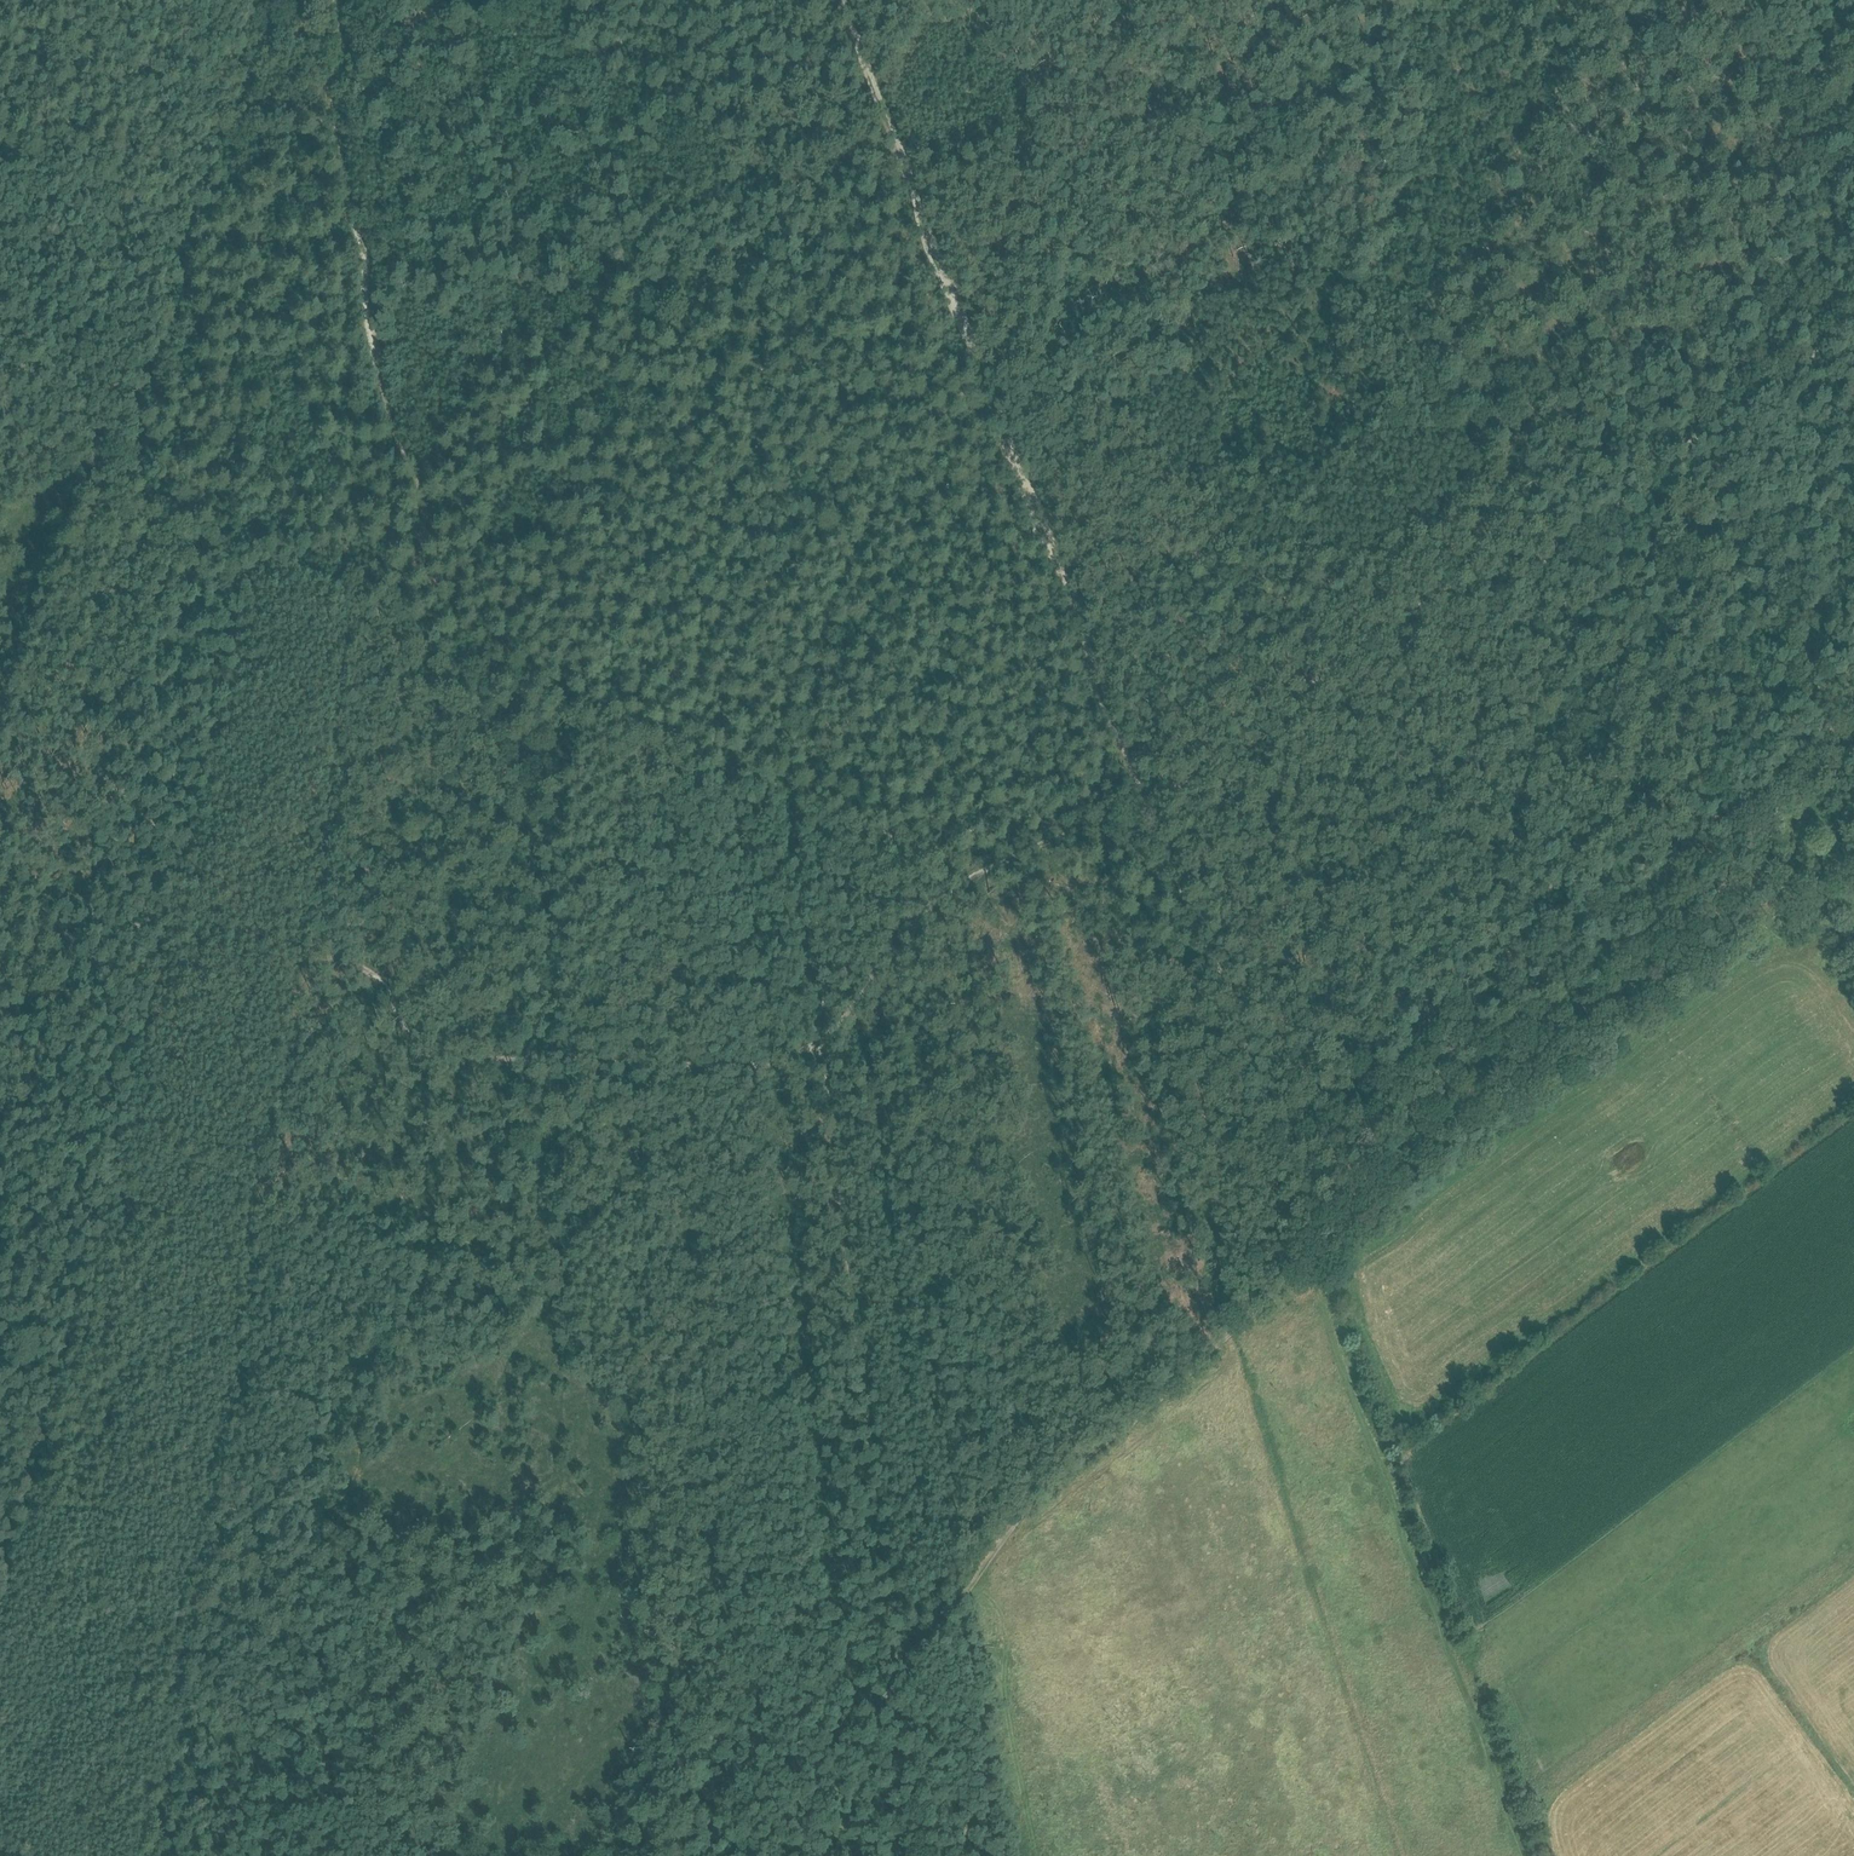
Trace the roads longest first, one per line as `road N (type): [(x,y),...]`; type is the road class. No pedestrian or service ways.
road 1 (track): [(1853,321),(1776,385),(1701,430),(1547,571),(1464,578),(1367,638),(1227,759),(932,906),(901,936),(845,1022),(816,1046),(757,1070),(437,1053),(419,1042),(399,994),(372,965),(297,952),(244,928),(153,930),(100,912),(157,831),(168,776),(161,717),(68,657),(0,660)]
road 2 (track): [(1237,1326),(1026,1511),(903,1680),(748,1855)]
road 3 (track): [(822,1042),(903,1680)]

